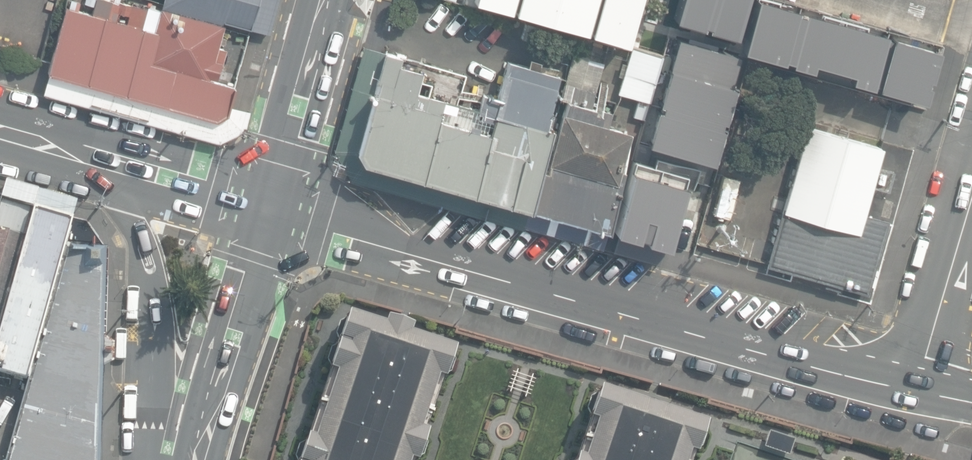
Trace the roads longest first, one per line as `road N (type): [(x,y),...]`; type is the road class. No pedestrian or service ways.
road 1 (tertiary): [(918,391),(271,208)]
road 2 (secondary): [(158,459),(147,256),(120,168)]
road 3 (secondary): [(271,208),(199,459)]
road 4 (secondary): [(333,0),(271,208)]
road 5 (residential): [(971,190),(918,391)]
road 6 (residential): [(271,208),(120,168)]
road 7 (residential): [(120,168),(0,134)]

